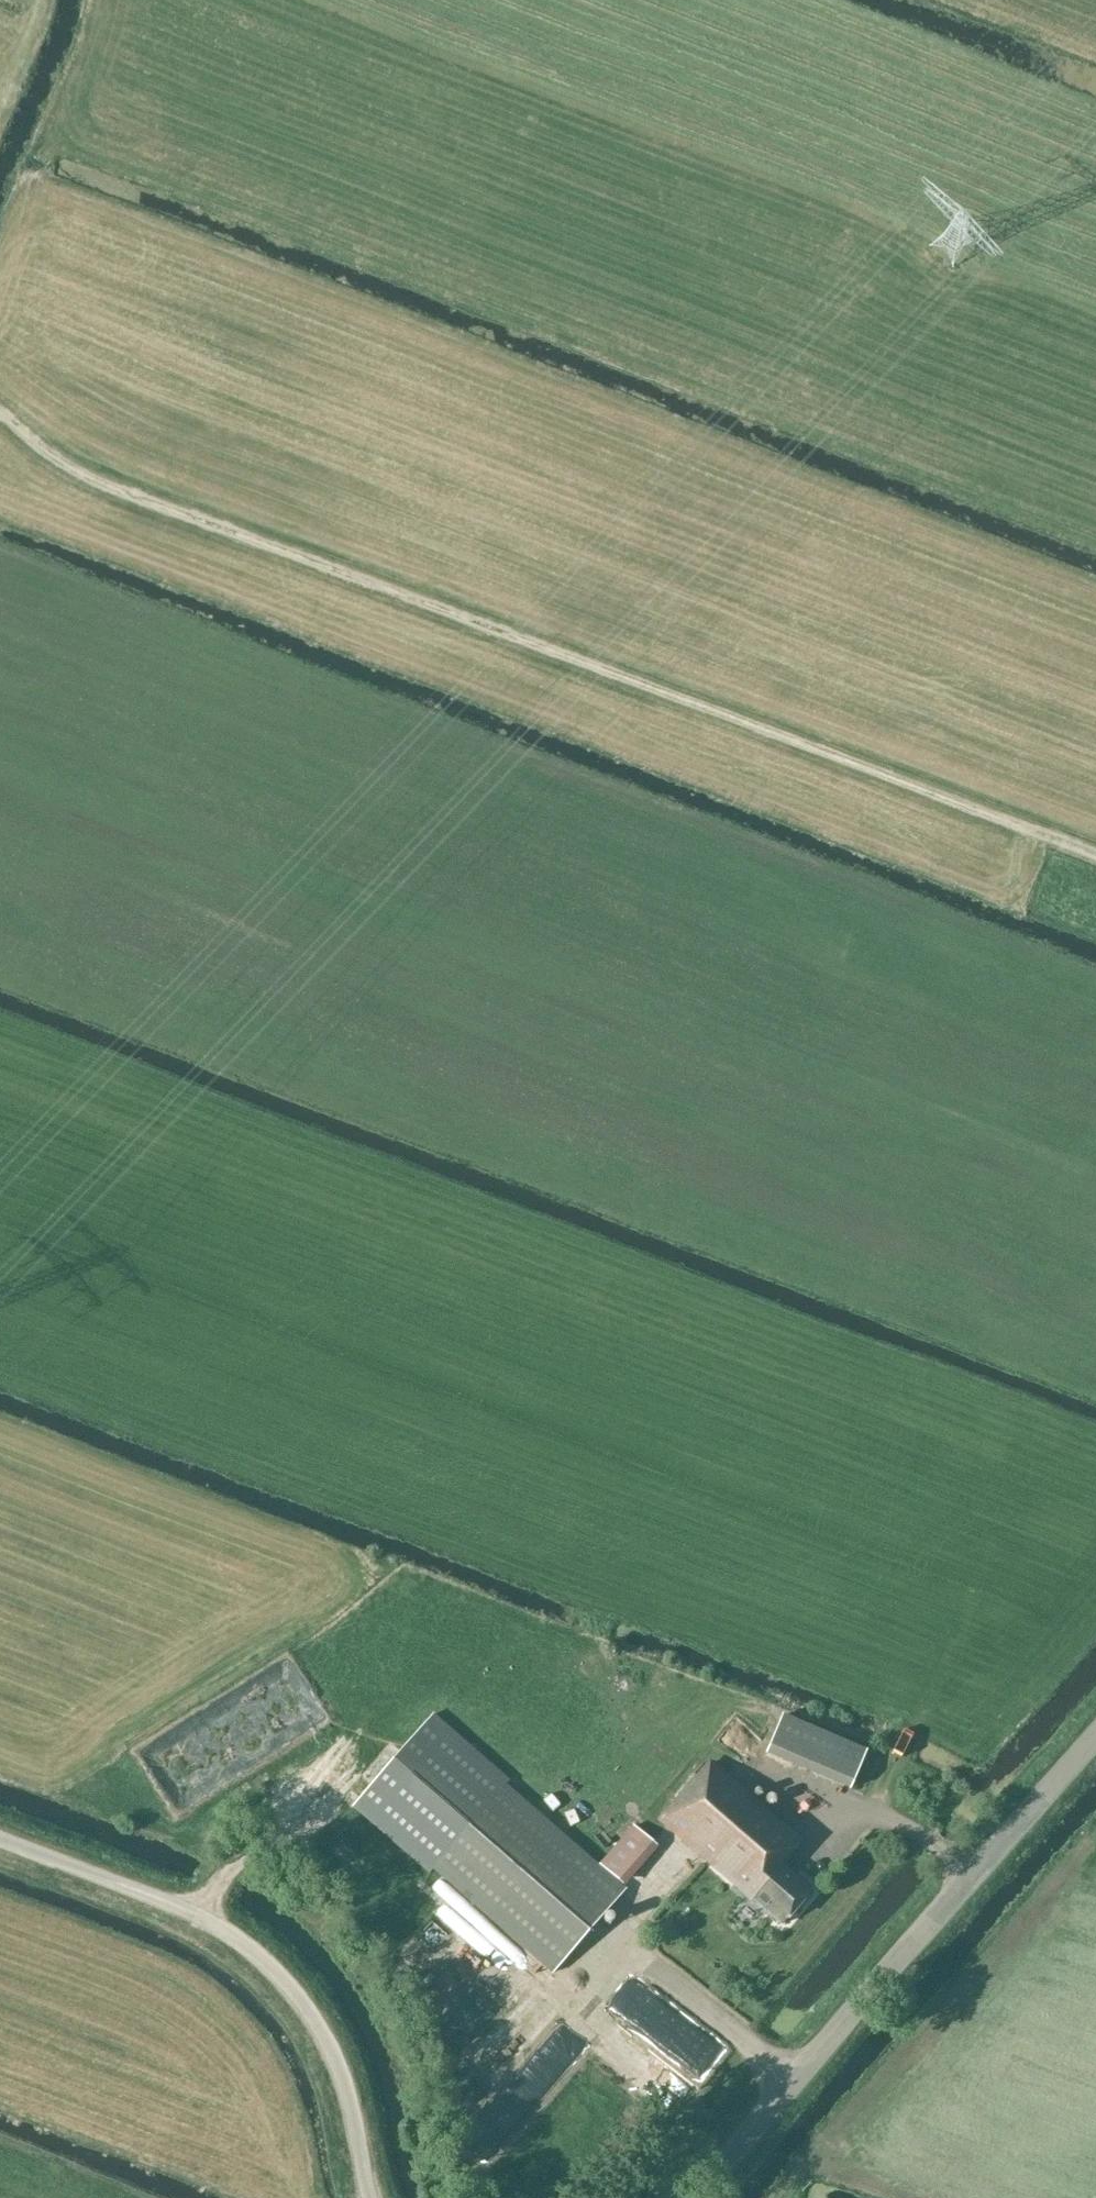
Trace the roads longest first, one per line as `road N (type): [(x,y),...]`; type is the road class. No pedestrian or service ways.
road 1 (tertiary): [(694,2197),(1095,1739)]
road 2 (unclassified): [(371,2197),(328,2047),(275,1973),(185,1910),(0,1838)]

